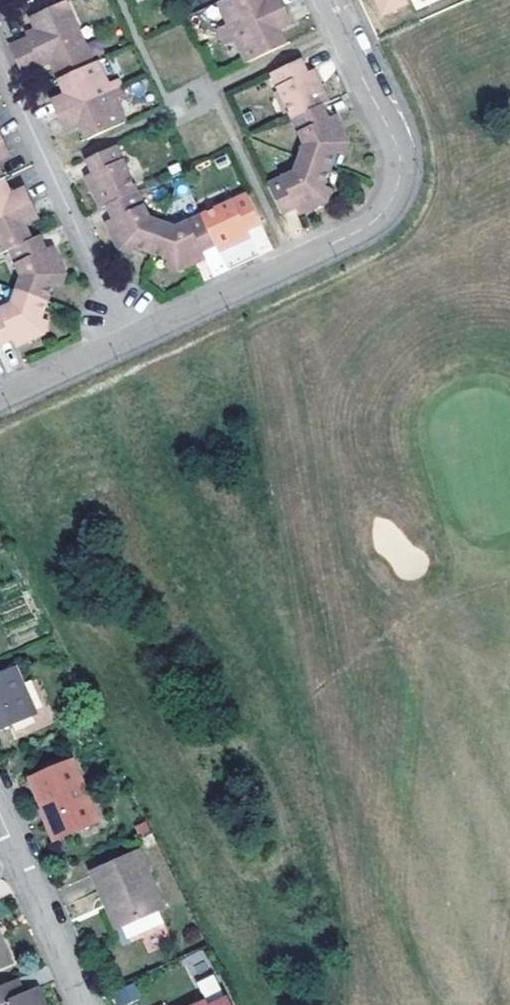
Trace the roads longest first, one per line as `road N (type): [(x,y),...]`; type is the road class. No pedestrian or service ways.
road 1 (residential): [(329,0),(399,152),(399,182),(387,206),(360,230),(128,338)]
road 2 (residential): [(0,64),(128,338)]
road 3 (residential): [(14,849),(84,1004)]
road 4 (residential): [(128,338),(0,398)]

